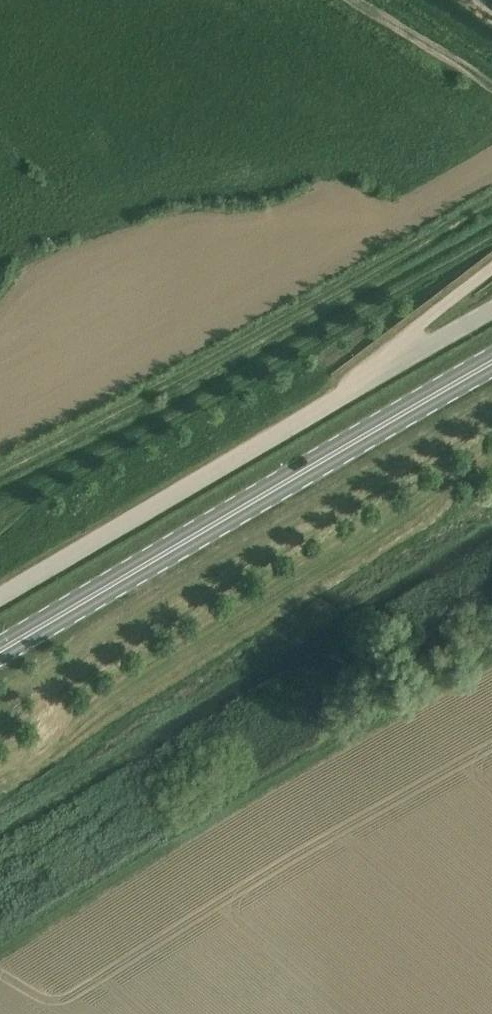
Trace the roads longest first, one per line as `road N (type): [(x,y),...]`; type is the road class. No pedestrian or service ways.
road 1 (unclassified): [(0,599),(491,311)]
road 2 (primary): [(0,654),(491,368)]

